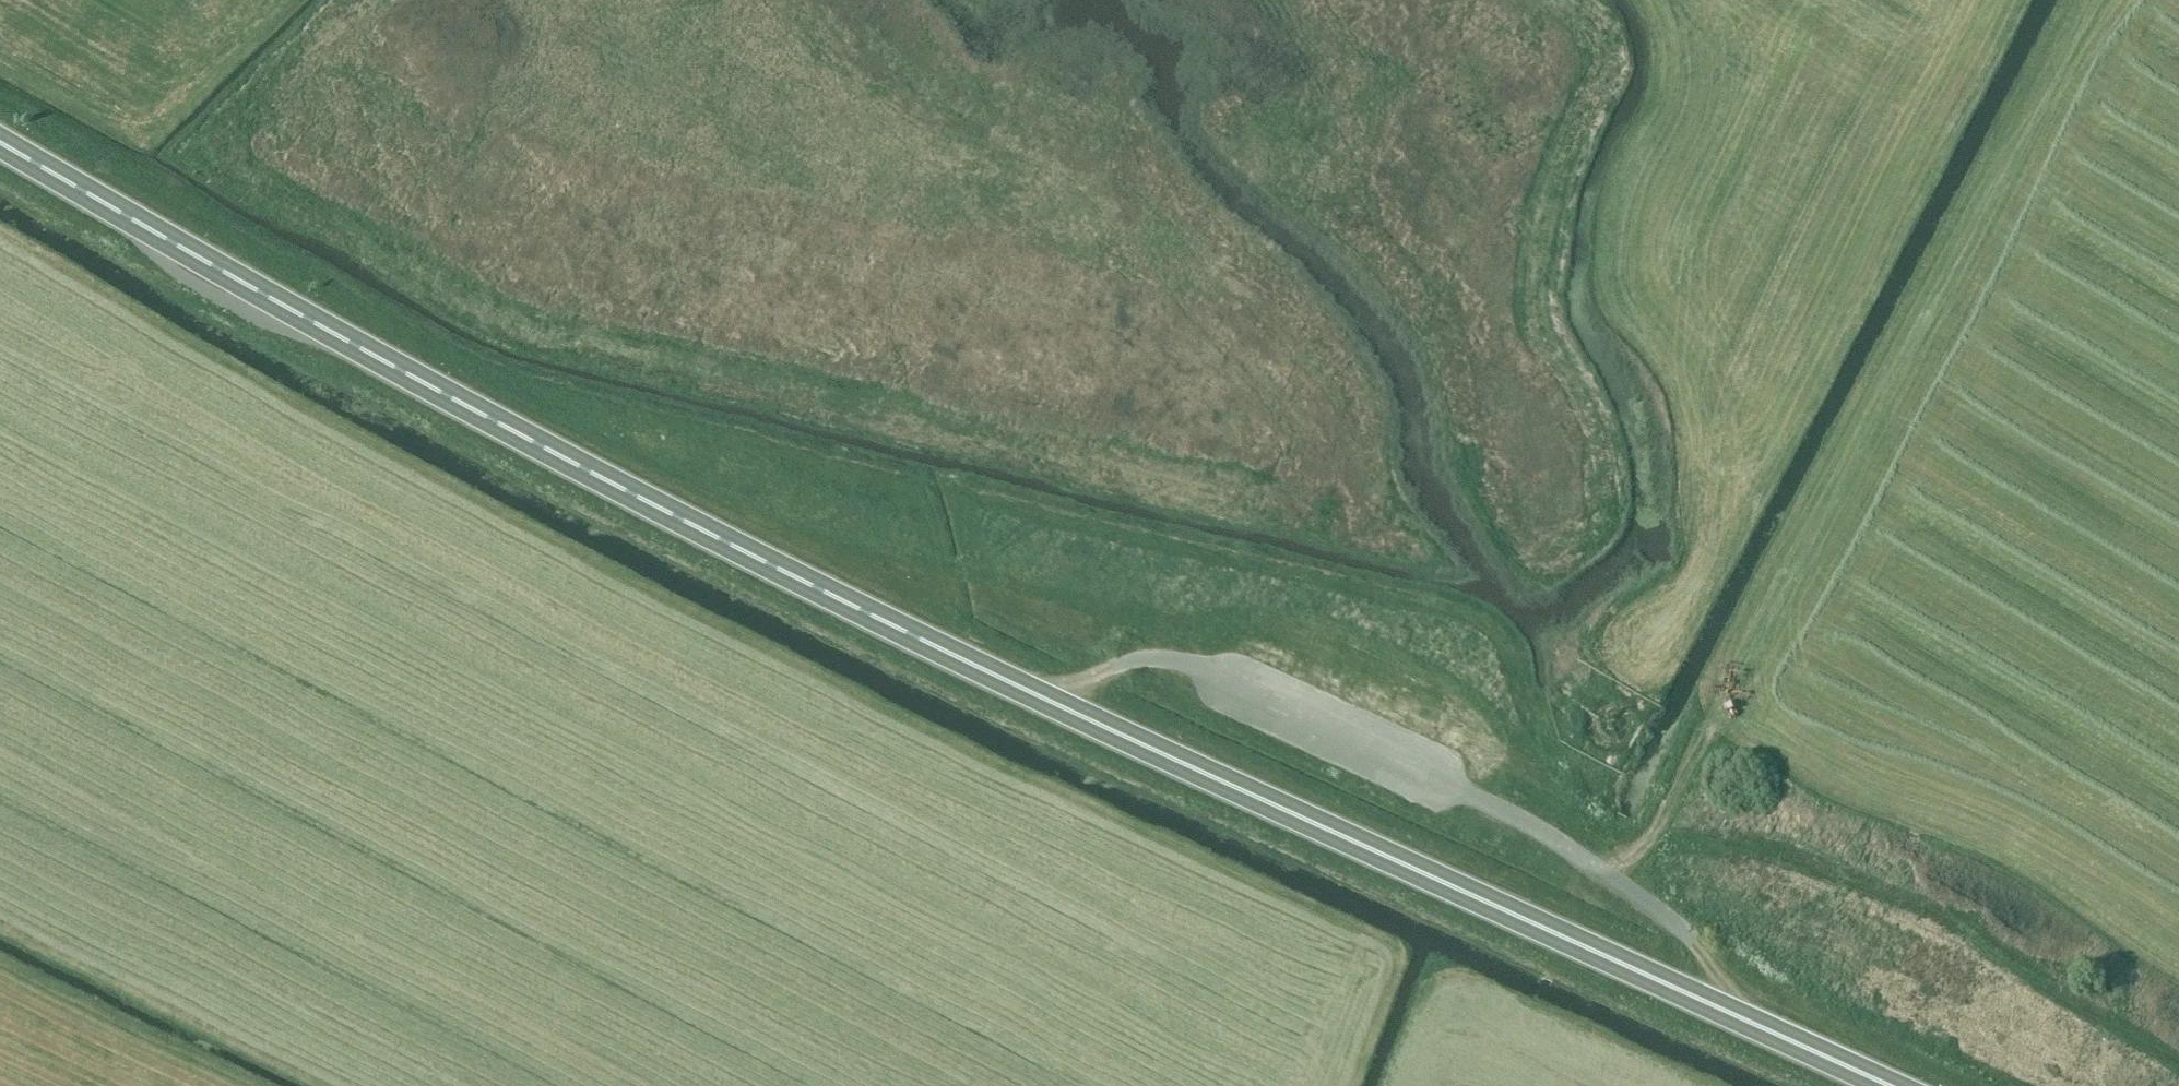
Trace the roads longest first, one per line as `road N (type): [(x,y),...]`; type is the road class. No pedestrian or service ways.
road 1 (trunk): [(1890,1085),(1042,698),(729,544),(395,367),(0,142)]
road 2 (track): [(1608,876),(1671,806),(1695,756)]

